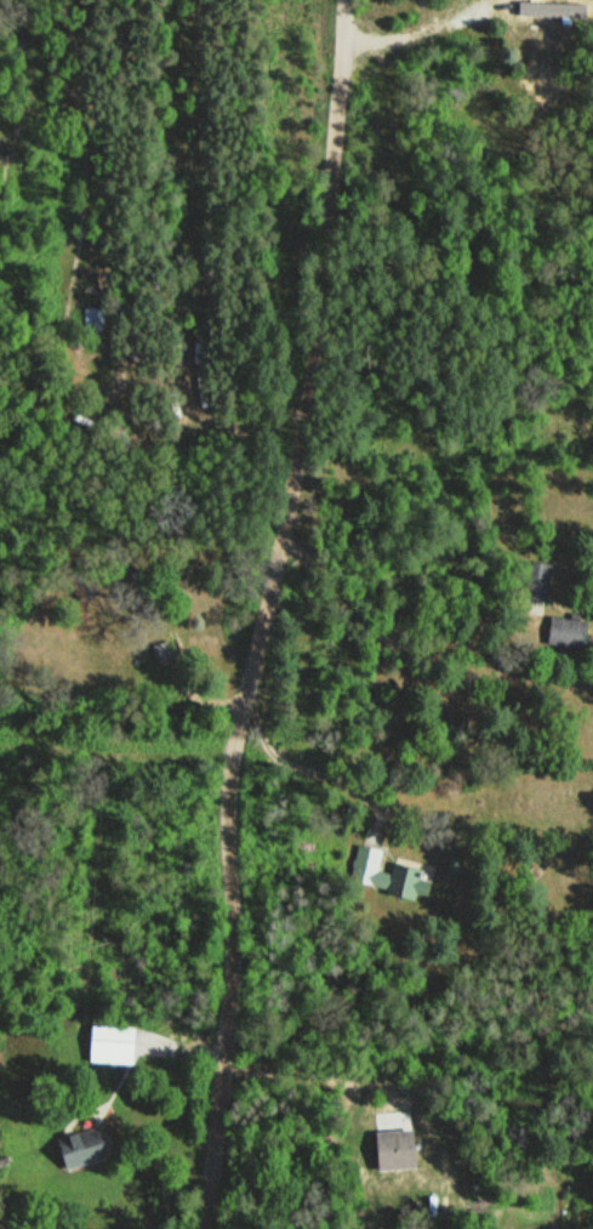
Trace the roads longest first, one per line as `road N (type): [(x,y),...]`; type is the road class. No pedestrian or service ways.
road 1 (residential): [(349,0),(315,359),(273,596),(228,763),(228,865),(243,1002),(221,1054),(210,1228)]

